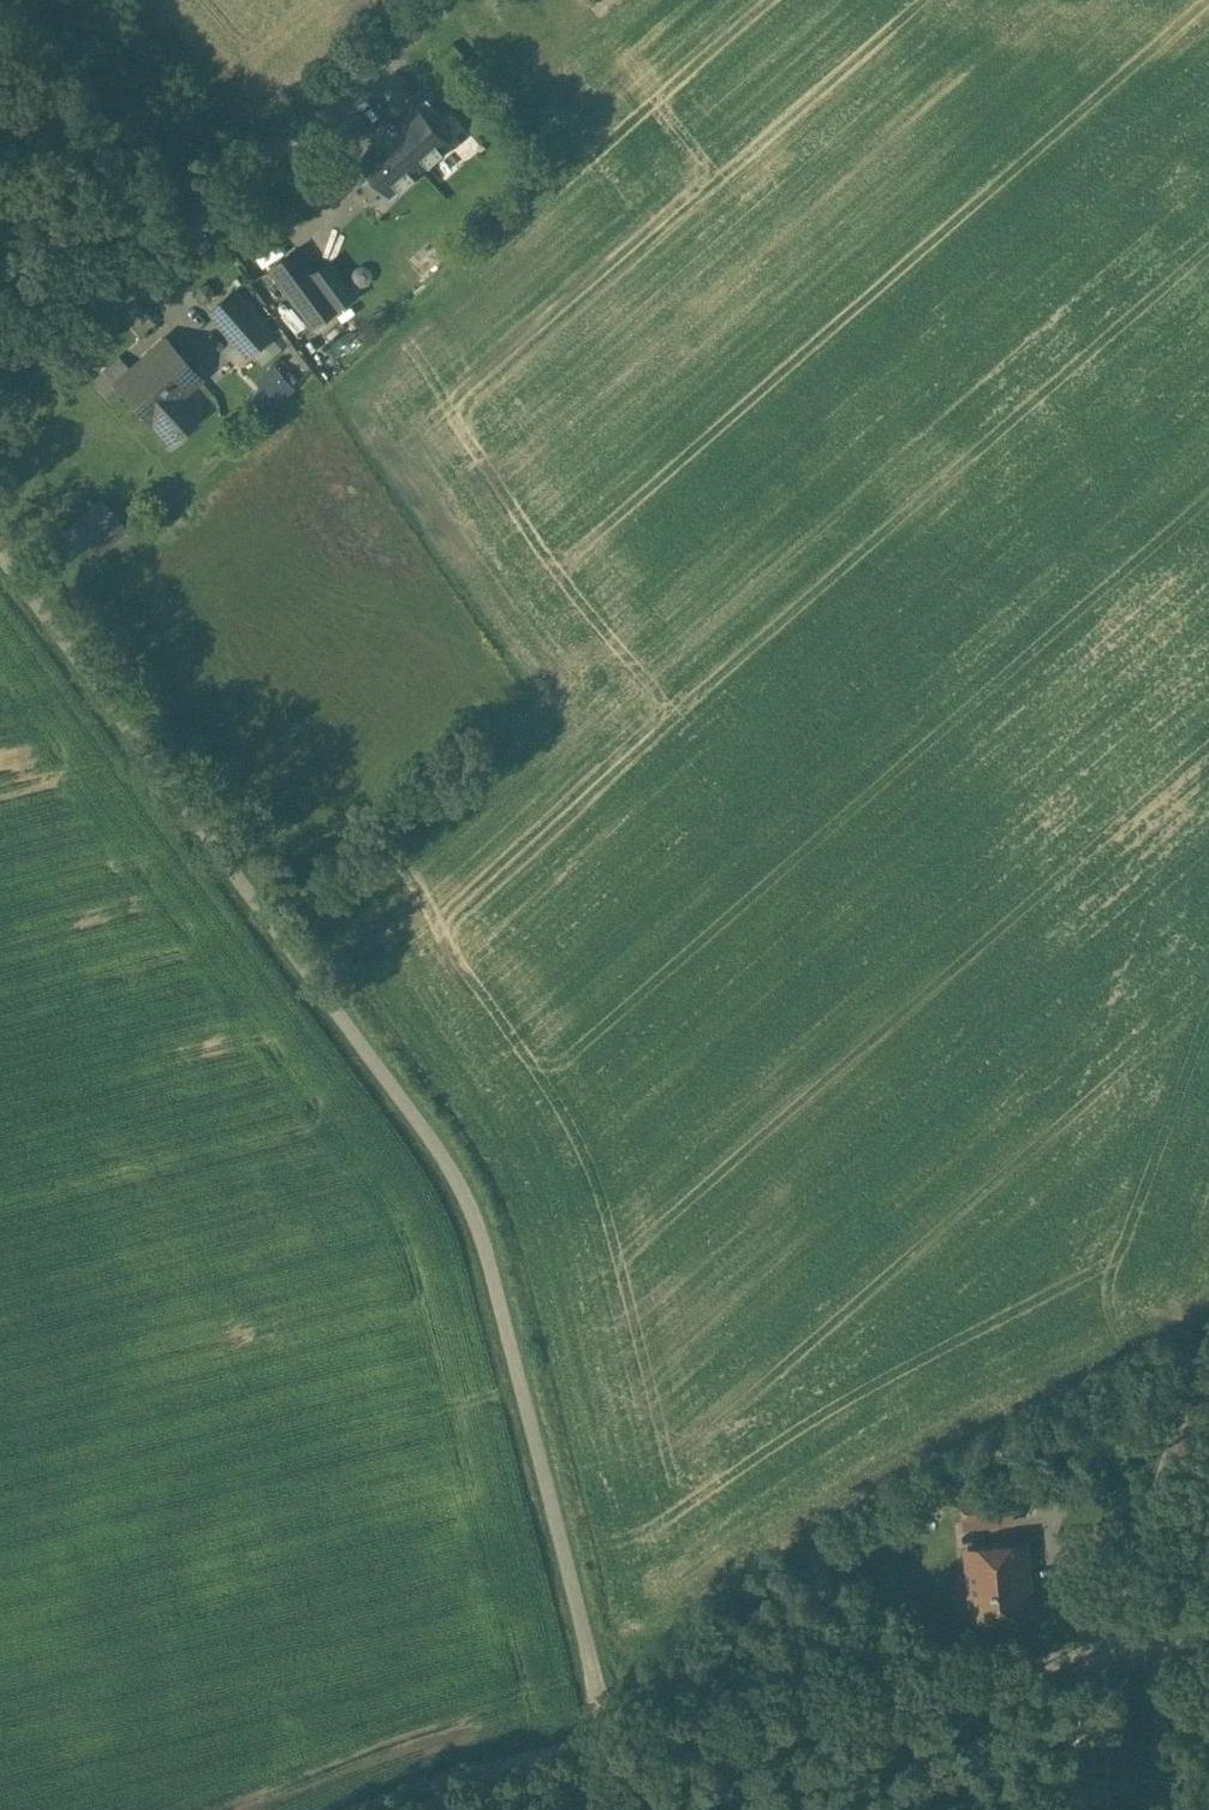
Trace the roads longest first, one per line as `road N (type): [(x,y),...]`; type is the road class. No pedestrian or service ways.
road 1 (unclassified): [(614,1735),(480,1230),(463,1193),(0,553)]
road 2 (unclassified): [(451,0),(0,403)]
road 3 (unclassified): [(1110,1643),(614,1735)]
road 4 (unclassified): [(1110,1643),(1208,1369)]
road 5 (track): [(365,1809),(563,1749)]
road 6 (unclassified): [(1073,1809),(1110,1643)]

